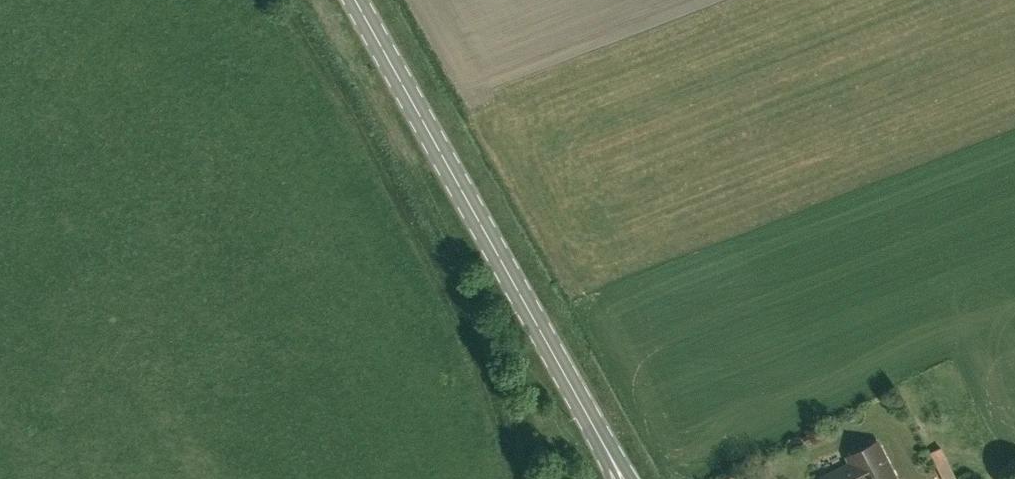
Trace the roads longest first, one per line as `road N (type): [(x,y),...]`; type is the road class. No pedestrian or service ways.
road 1 (secondary): [(627,478),(357,0)]

